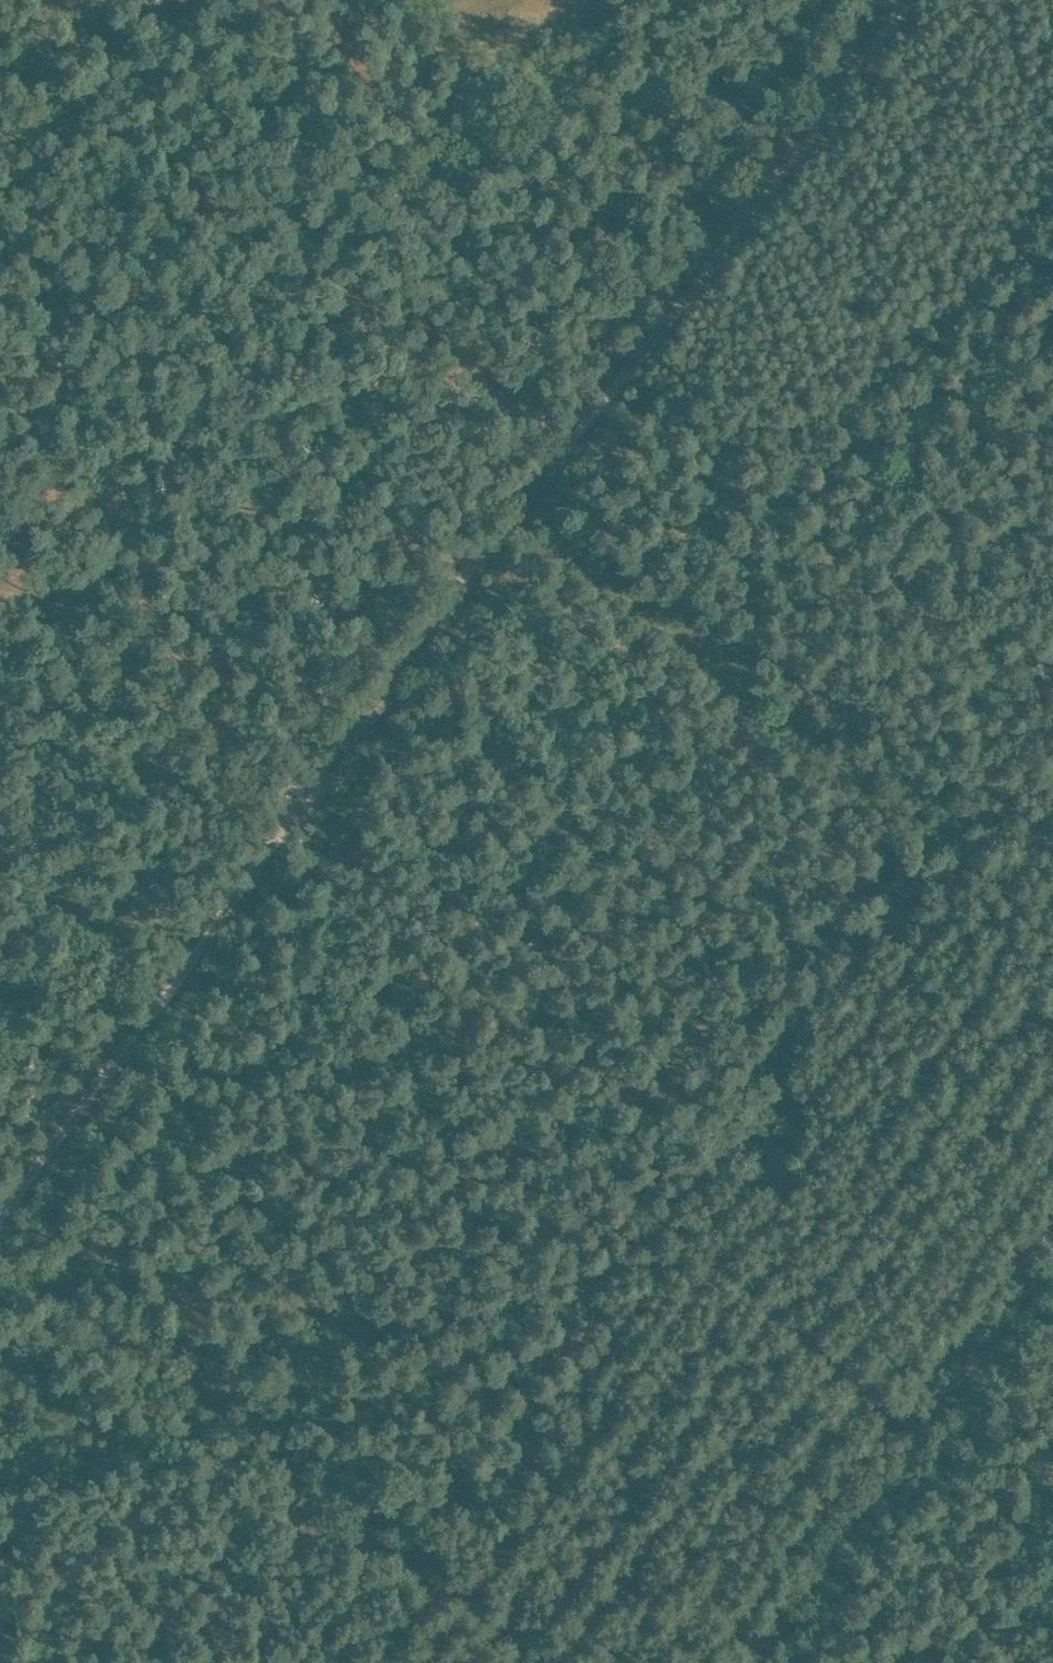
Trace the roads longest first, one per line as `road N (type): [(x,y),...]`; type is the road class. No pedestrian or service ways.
road 1 (track): [(468,569),(0,1209)]
road 2 (track): [(906,0),(519,506)]
road 3 (track): [(743,1662),(1052,1247)]

